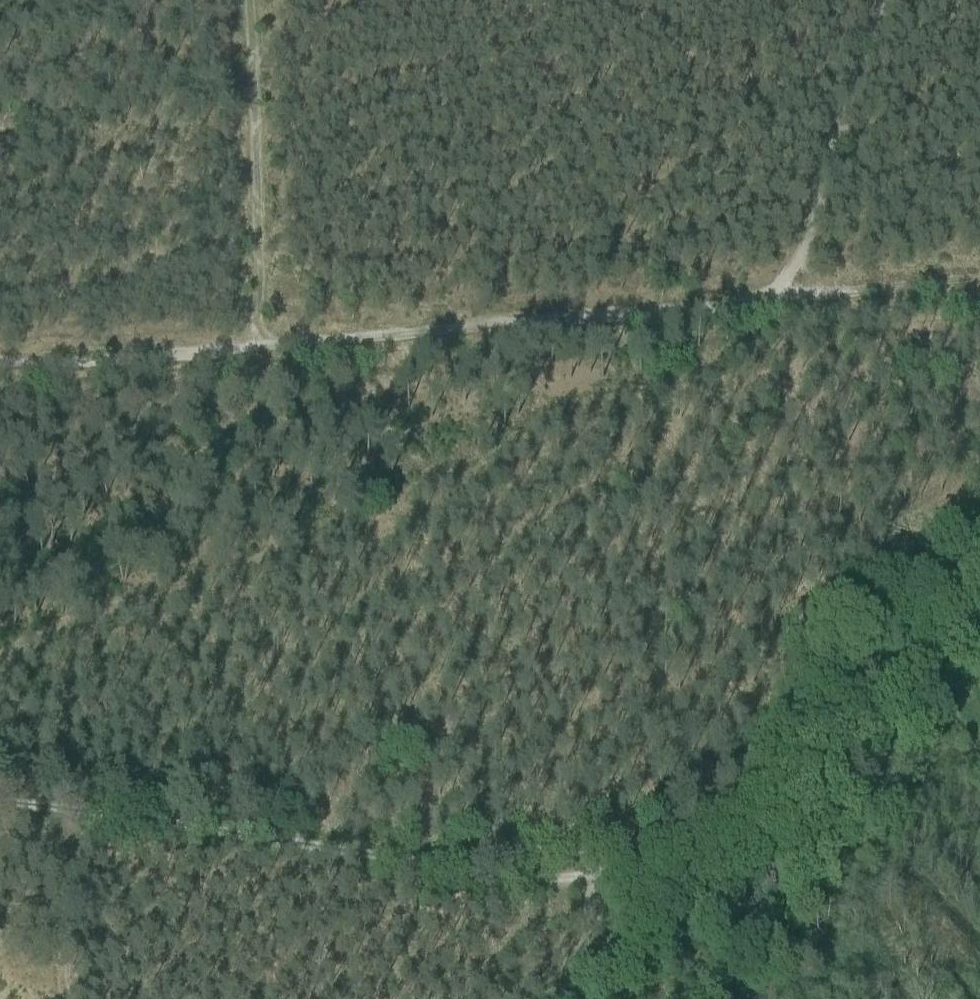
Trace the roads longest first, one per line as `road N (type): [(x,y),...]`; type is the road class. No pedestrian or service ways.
road 1 (track): [(250,0),(258,352)]
road 2 (track): [(781,301),(874,0)]

